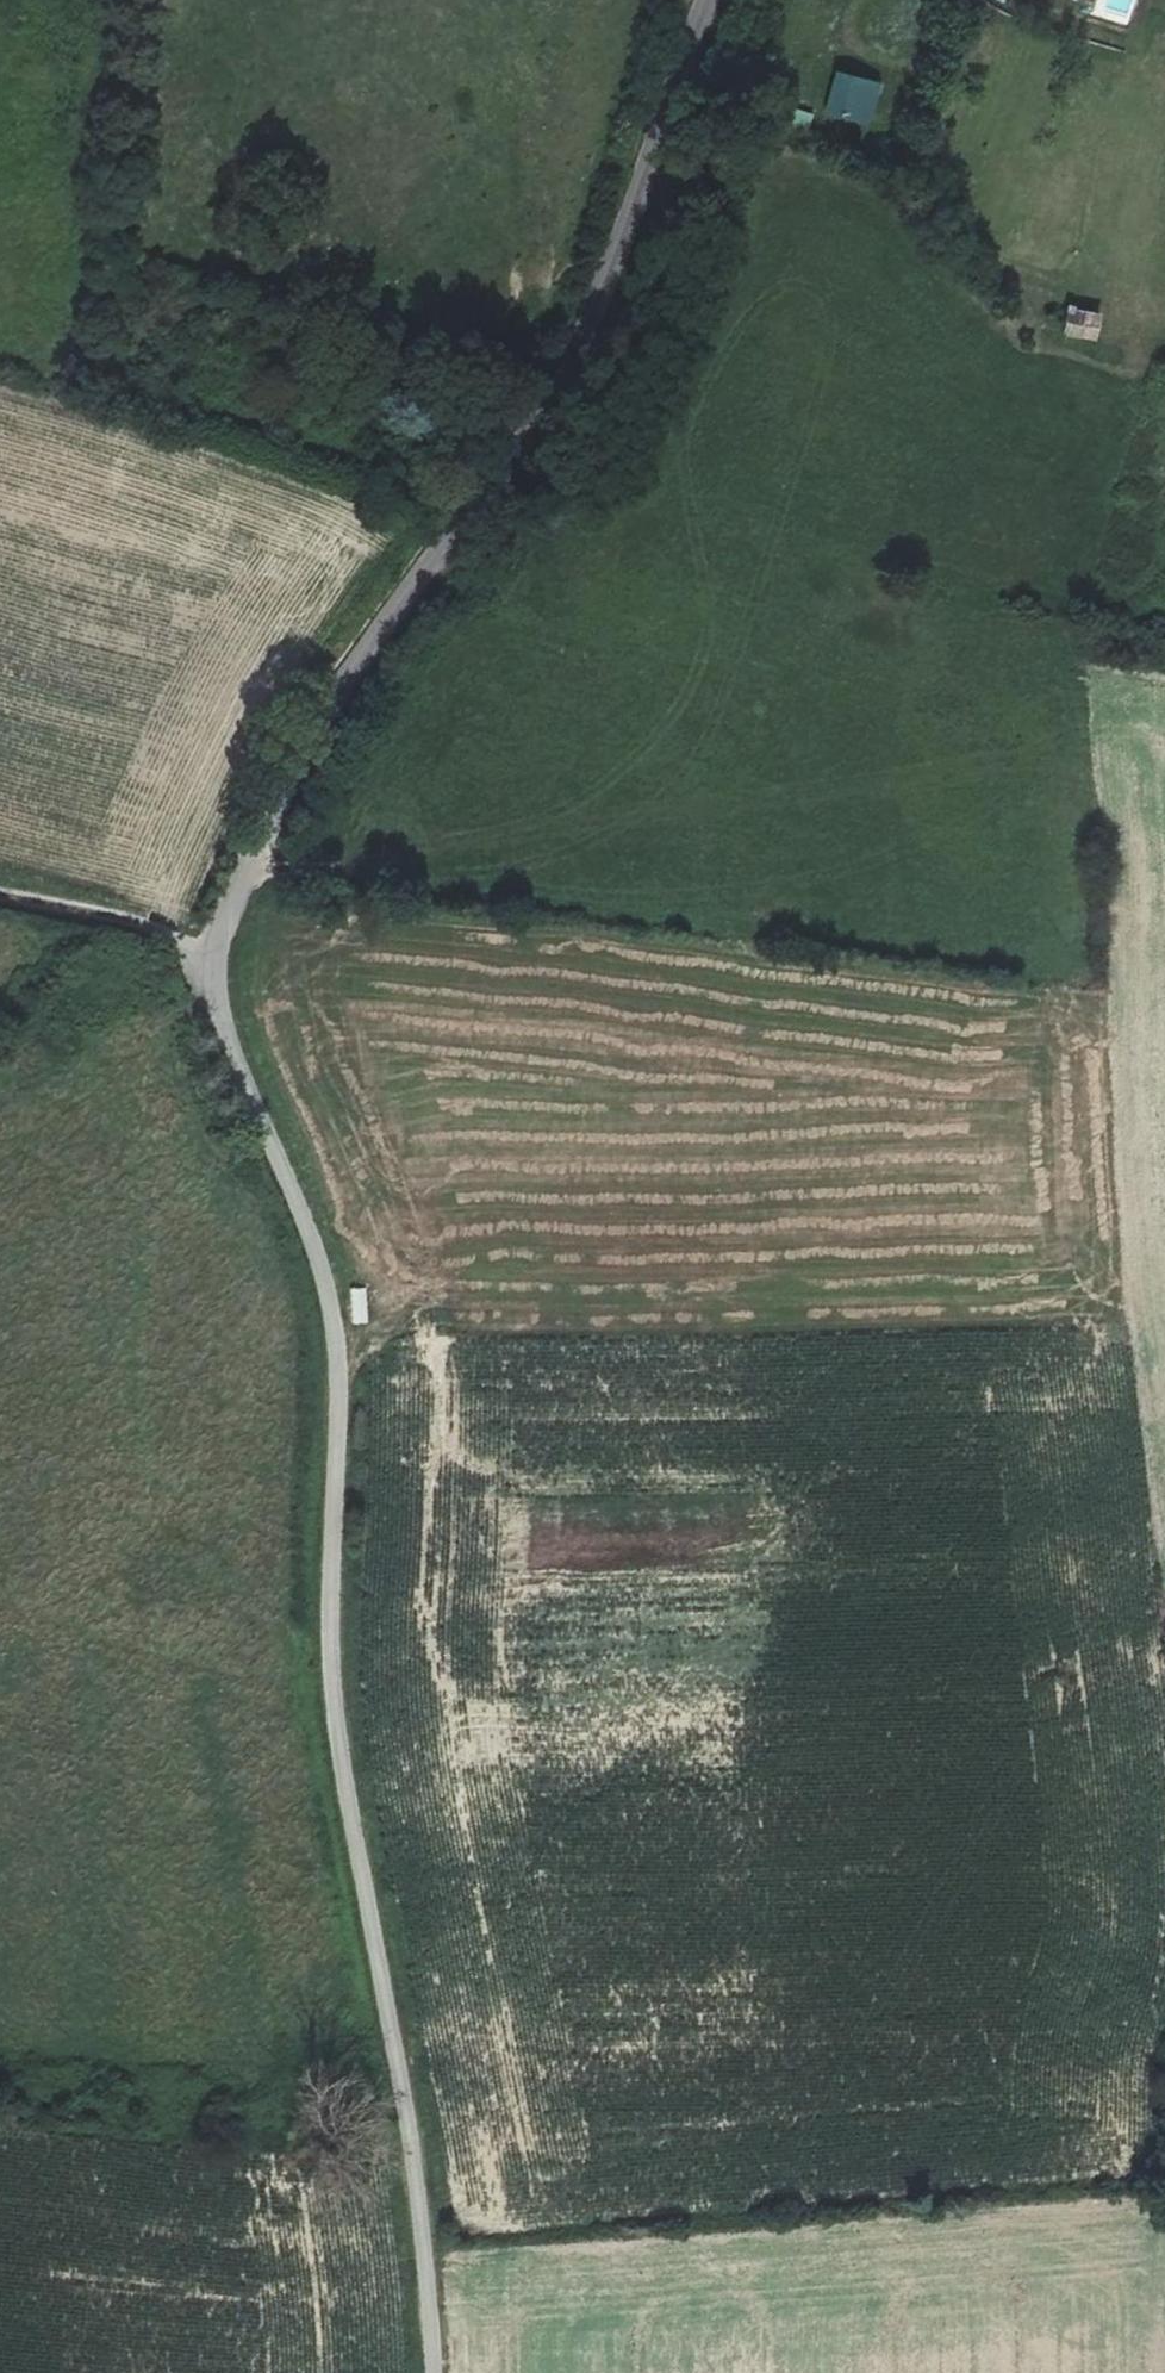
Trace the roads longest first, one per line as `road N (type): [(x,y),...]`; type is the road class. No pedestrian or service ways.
road 1 (unclassified): [(713,0),(529,442),(368,666),(237,886),(213,964),(349,1325),(332,1684),(413,2158),(421,2372)]
road 2 (track): [(0,896),(148,929),(213,964)]

